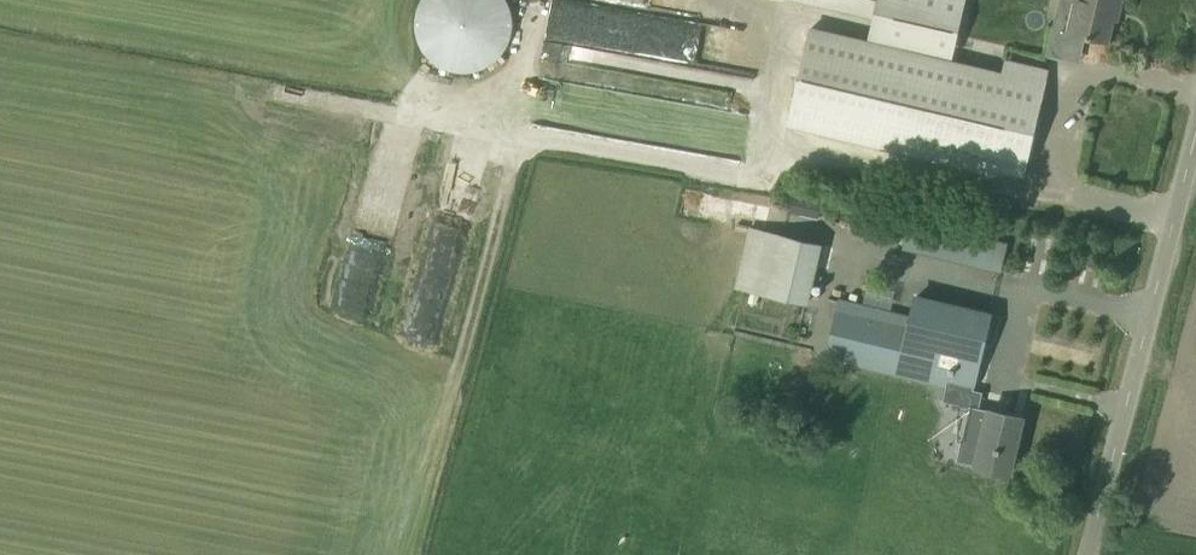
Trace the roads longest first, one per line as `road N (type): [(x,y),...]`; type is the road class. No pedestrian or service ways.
road 1 (unclassified): [(1195,128),(1085,554)]

